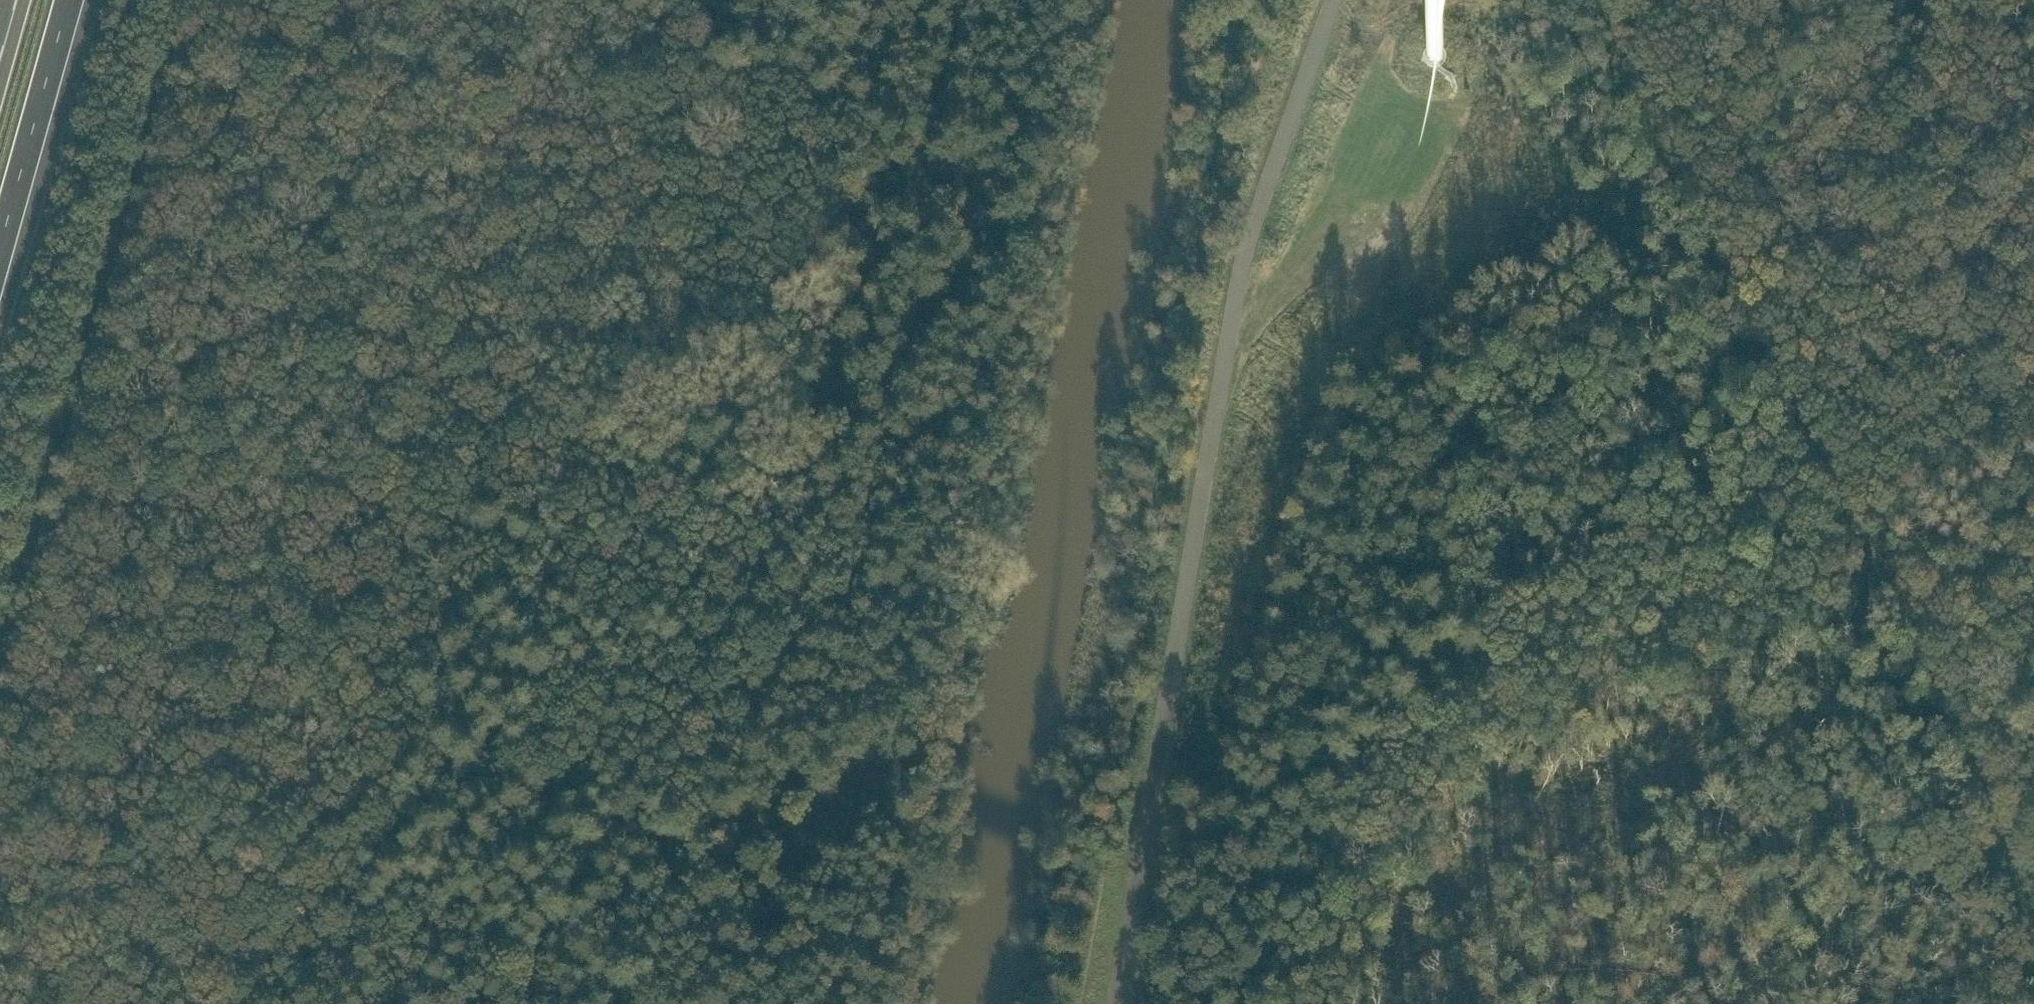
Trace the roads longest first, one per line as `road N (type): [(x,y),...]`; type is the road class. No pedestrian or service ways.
road 1 (motorway): [(0,253),(75,0)]

